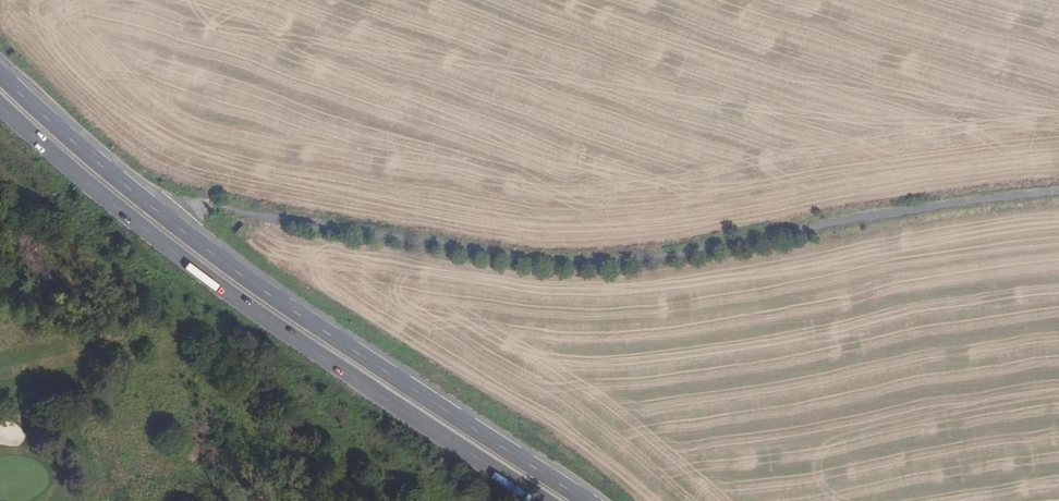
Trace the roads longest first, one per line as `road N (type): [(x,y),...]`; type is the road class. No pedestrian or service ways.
road 1 (primary): [(580,500),(169,224),(0,78)]
road 2 (primary): [(0,109),(102,199),(273,327),(539,500)]

